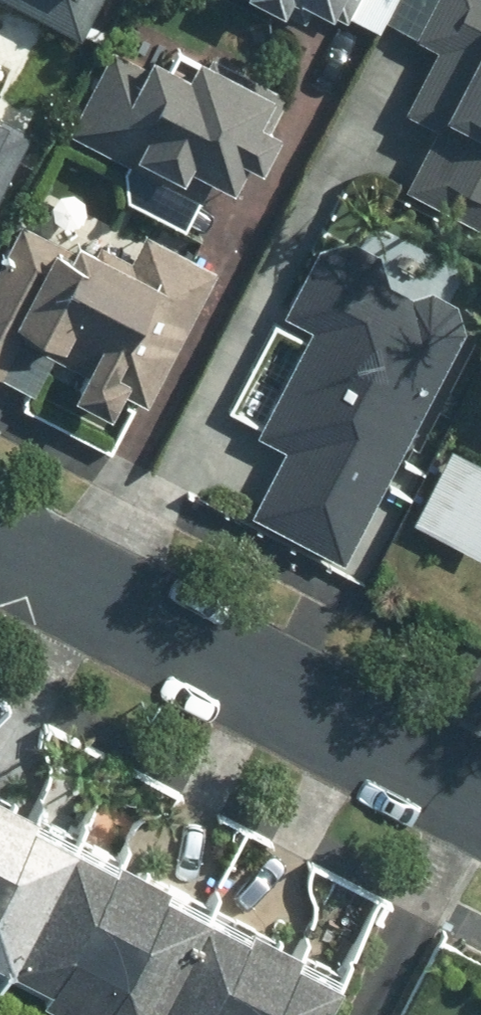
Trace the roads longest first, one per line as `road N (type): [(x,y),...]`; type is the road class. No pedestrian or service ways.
road 1 (residential): [(480,802),(0,551)]

